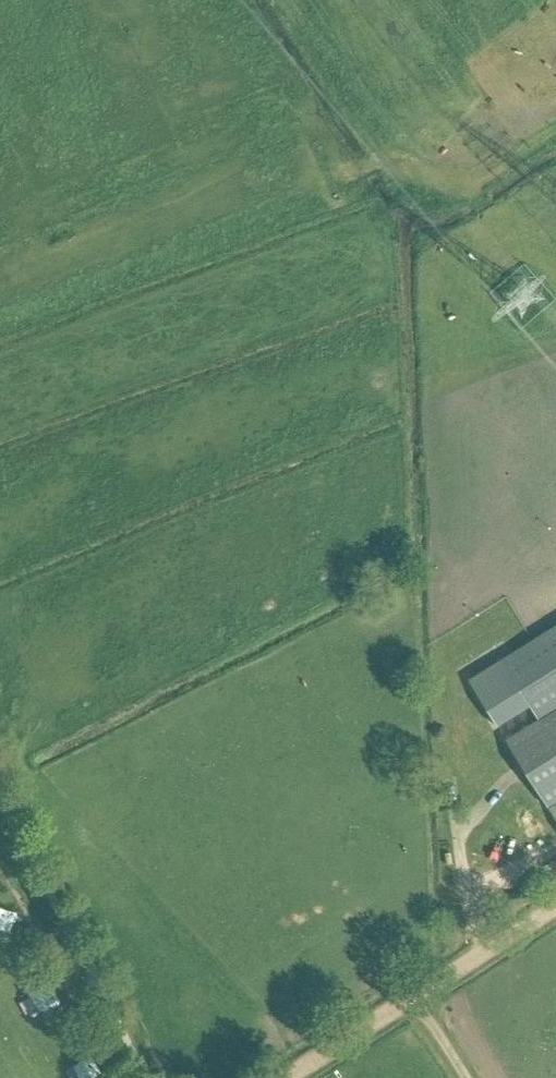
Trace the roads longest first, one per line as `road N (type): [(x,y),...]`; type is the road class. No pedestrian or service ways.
road 1 (track): [(289,1077),(555,905)]
road 2 (track): [(489,947),(454,776),(456,638)]

